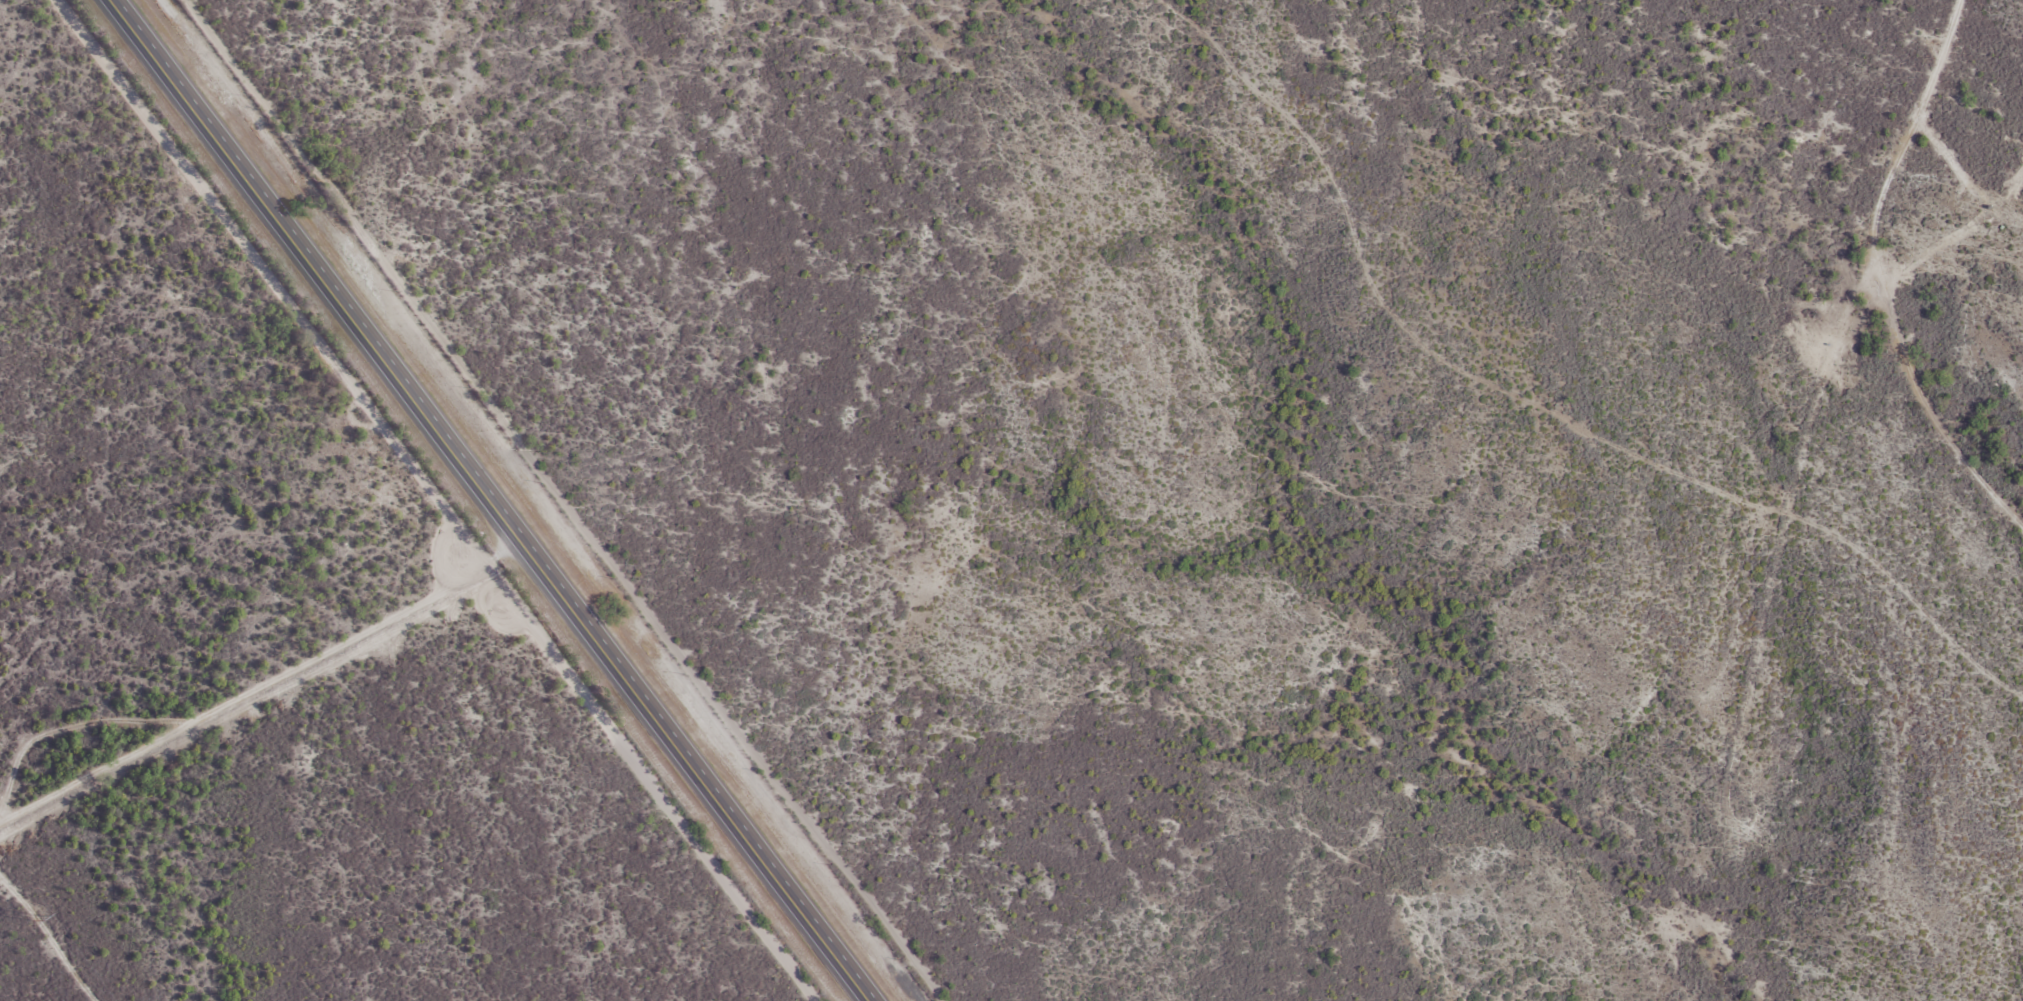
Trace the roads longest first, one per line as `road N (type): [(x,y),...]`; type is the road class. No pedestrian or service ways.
road 1 (trunk): [(873,1000),(112,0)]
road 2 (residential): [(2022,711),(1584,428),(1337,241),(1150,0)]
road 3 (residential): [(2022,110),(1938,73),(1883,0)]

